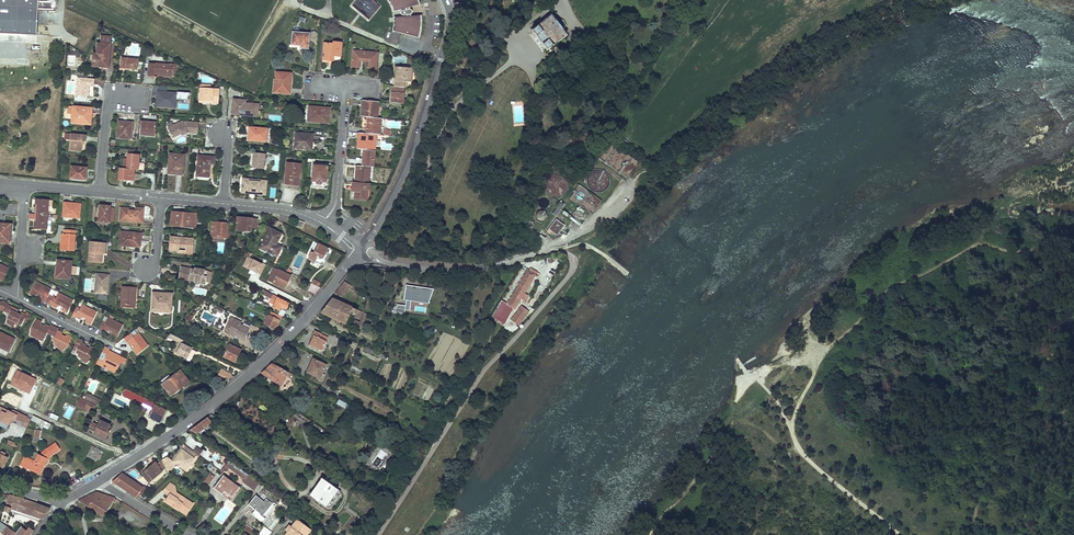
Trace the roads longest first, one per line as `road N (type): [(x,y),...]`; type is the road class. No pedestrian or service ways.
road 1 (residential): [(95,479),(233,388),(359,251)]
road 2 (residential): [(454,20),(415,139),(359,251)]
road 3 (track): [(902,534),(801,450),(779,401),(736,359)]
road 4 (residential): [(359,251),(400,265),(460,269),(559,249)]
road 5 (residential): [(323,222),(337,193),(346,86)]

